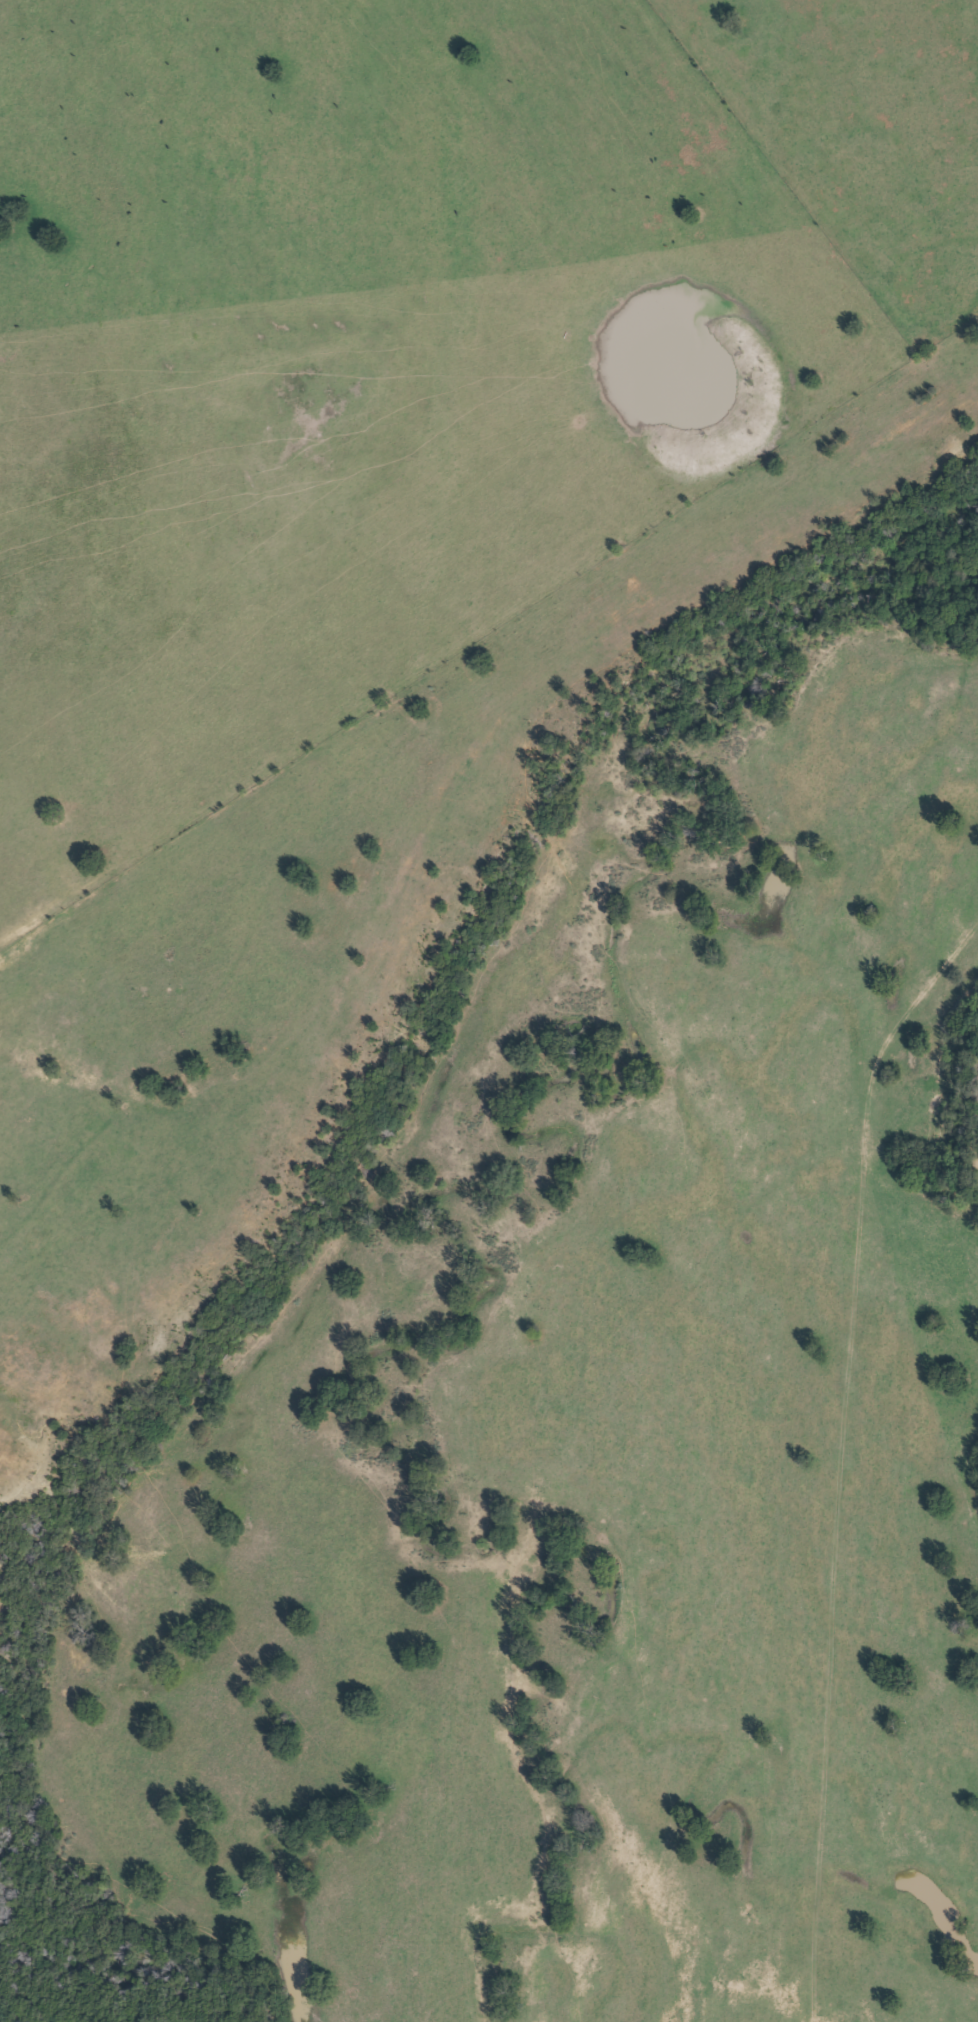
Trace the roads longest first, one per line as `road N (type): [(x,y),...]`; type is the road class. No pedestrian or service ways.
road 1 (track): [(977,929),(830,1146),(736,1222),(696,1305)]

